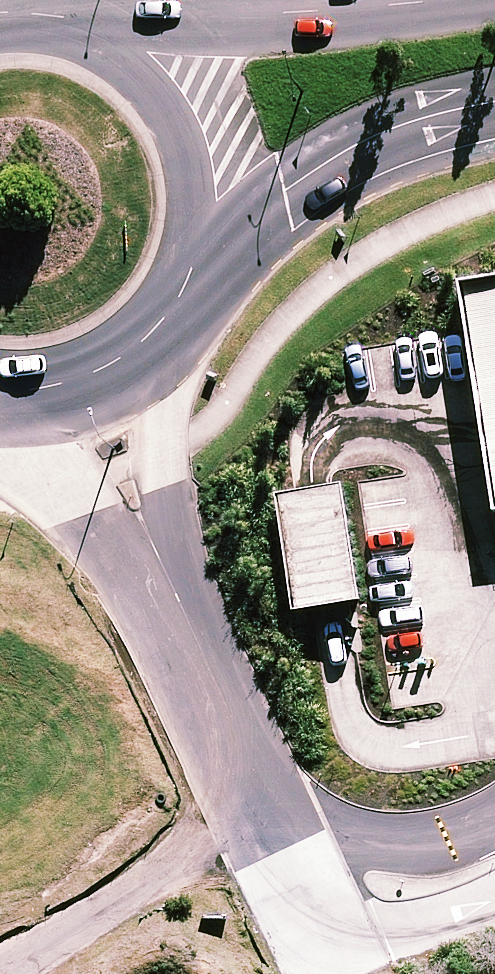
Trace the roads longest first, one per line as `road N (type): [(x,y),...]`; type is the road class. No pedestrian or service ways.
road 1 (unclassified): [(160,560),(336,963)]
road 2 (secondary): [(494,101),(354,144),(153,264)]
road 3 (secondary): [(96,74),(458,0)]
road 4 (track): [(269,810),(11,973)]
road 5 (unclassified): [(153,264),(167,500),(160,560)]
road 6 (unclassified): [(160,560),(115,526),(43,448),(9,328)]
road 7 (unclassified): [(96,74),(153,264)]
road 8 (secondary): [(153,264),(9,328)]

